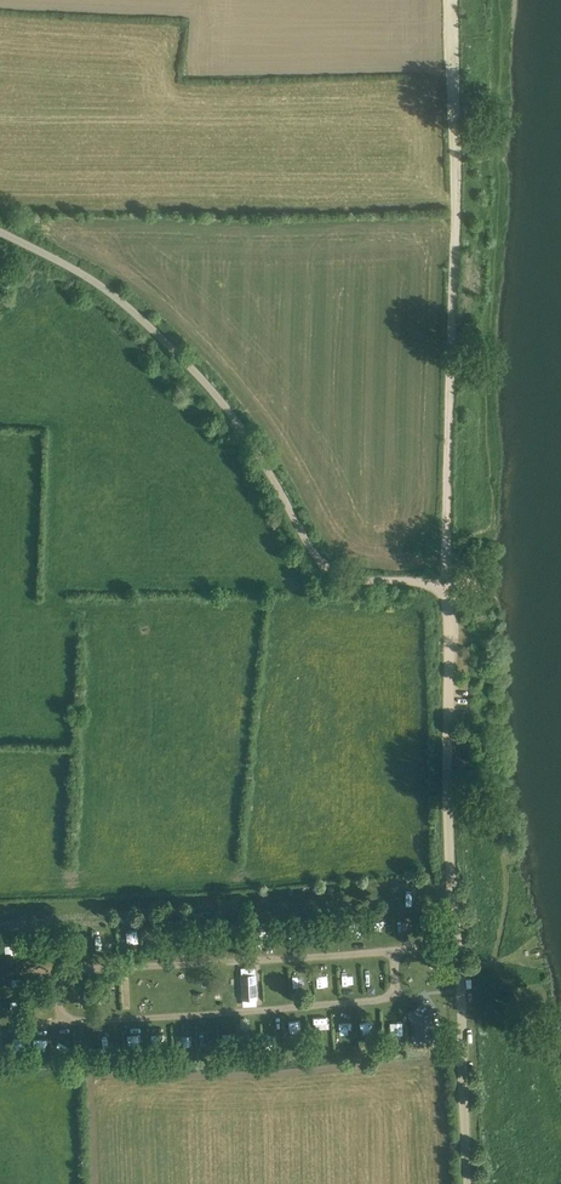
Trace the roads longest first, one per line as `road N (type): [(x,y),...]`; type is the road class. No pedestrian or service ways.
road 1 (unclassified): [(0,232),(92,278),(184,361),(244,431),(332,571),(447,589),(450,885)]
road 2 (track): [(452,0),(458,193),(447,589)]
road 3 (unclassified): [(469,1183),(450,885)]

